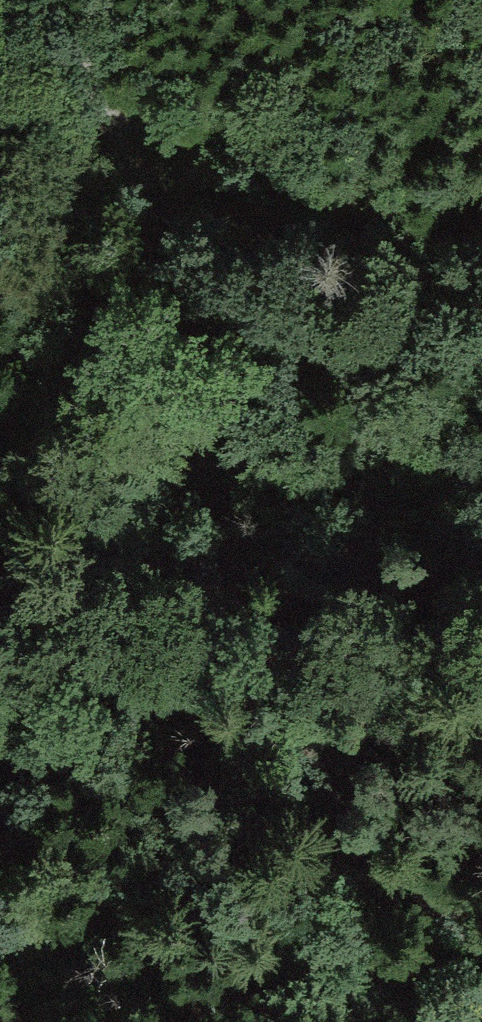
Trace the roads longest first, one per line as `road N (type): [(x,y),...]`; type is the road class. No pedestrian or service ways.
road 1 (track): [(481,929),(444,911),(338,795),(275,638),(199,503),(146,342),(75,0)]
road 2 (track): [(481,497),(269,488),(123,529),(77,555),(31,601),(26,674),(0,697)]

